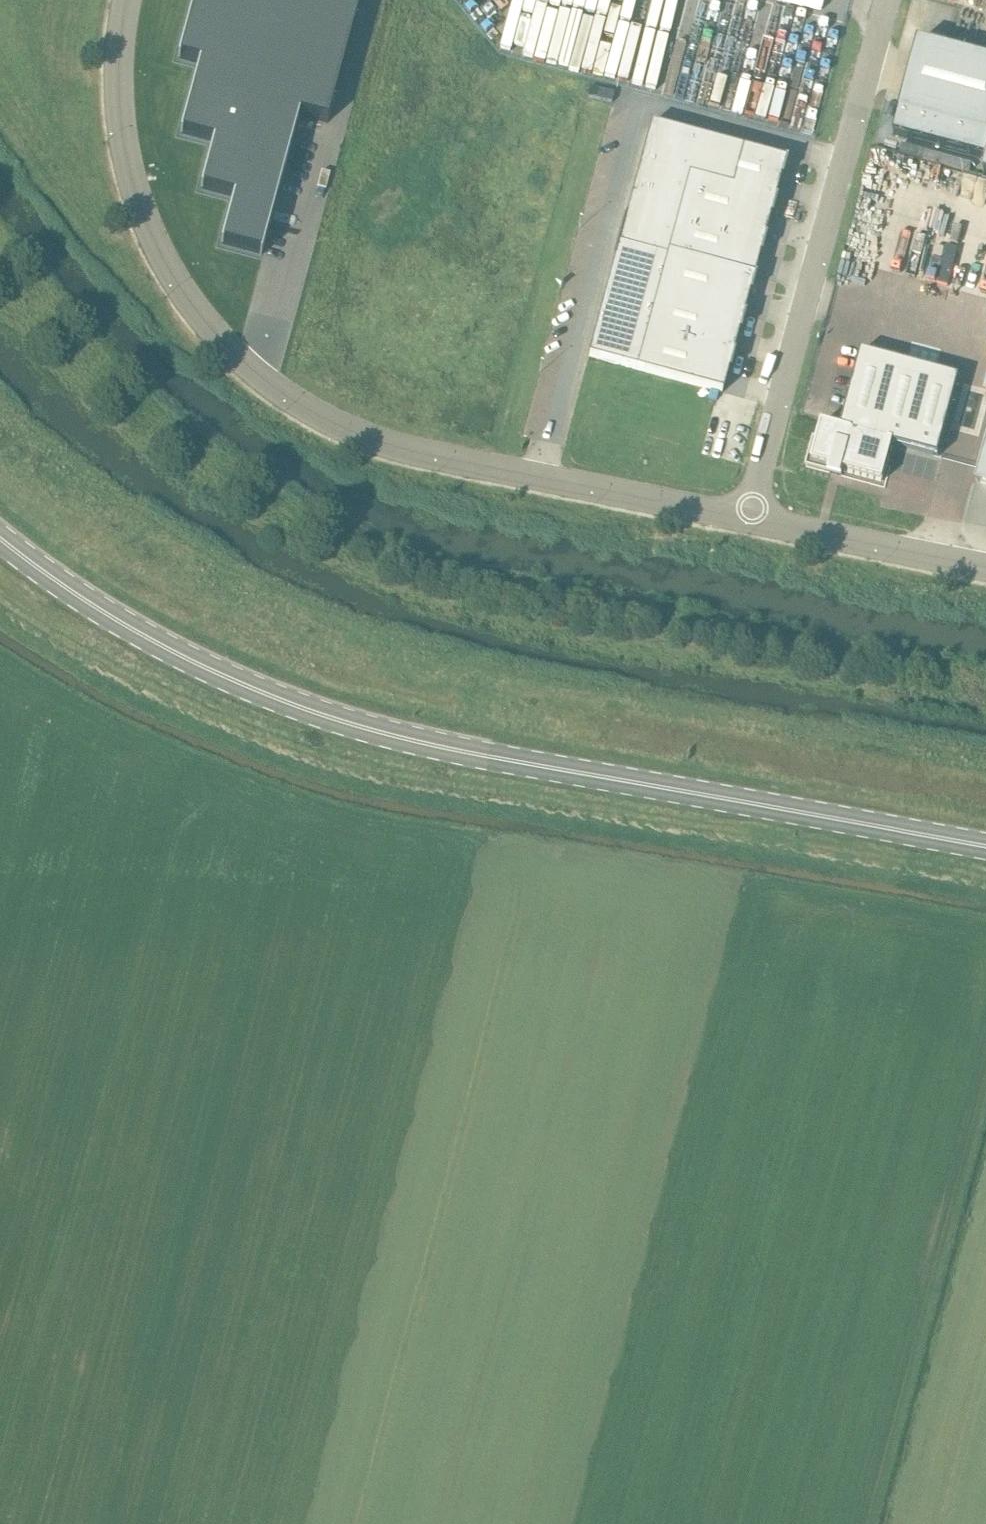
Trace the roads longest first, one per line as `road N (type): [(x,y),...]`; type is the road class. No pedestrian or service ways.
road 1 (primary): [(985,847),(458,747),(313,710),(157,640),(0,538)]
road 2 (unclassified): [(130,0),(121,123),(137,195),(155,249),(192,306),(246,366),(320,421),(406,454),(749,521)]
road 3 (unclassified): [(749,521),(888,0)]
road 4 (unclassified): [(749,521),(985,571)]

